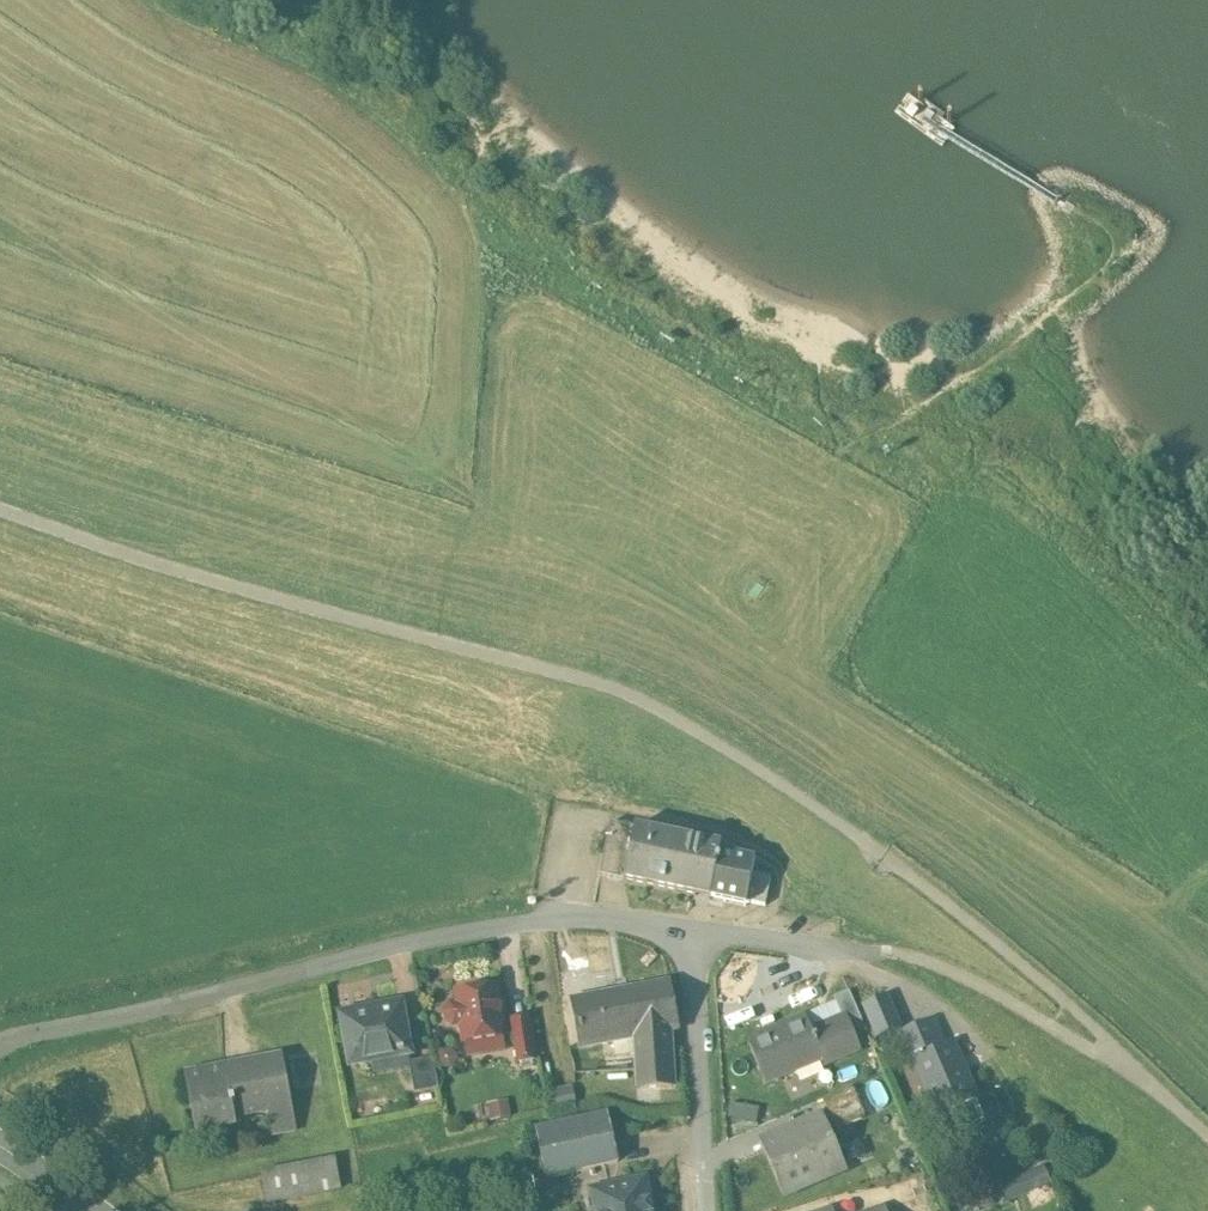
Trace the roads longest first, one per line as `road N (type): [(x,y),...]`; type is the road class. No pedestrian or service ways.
road 1 (residential): [(0,1047),(31,1030),(486,919),(561,908),(617,910),(694,929)]
road 2 (residential): [(694,929),(700,1158),(712,1210)]
road 3 (residential): [(694,929),(846,950)]

